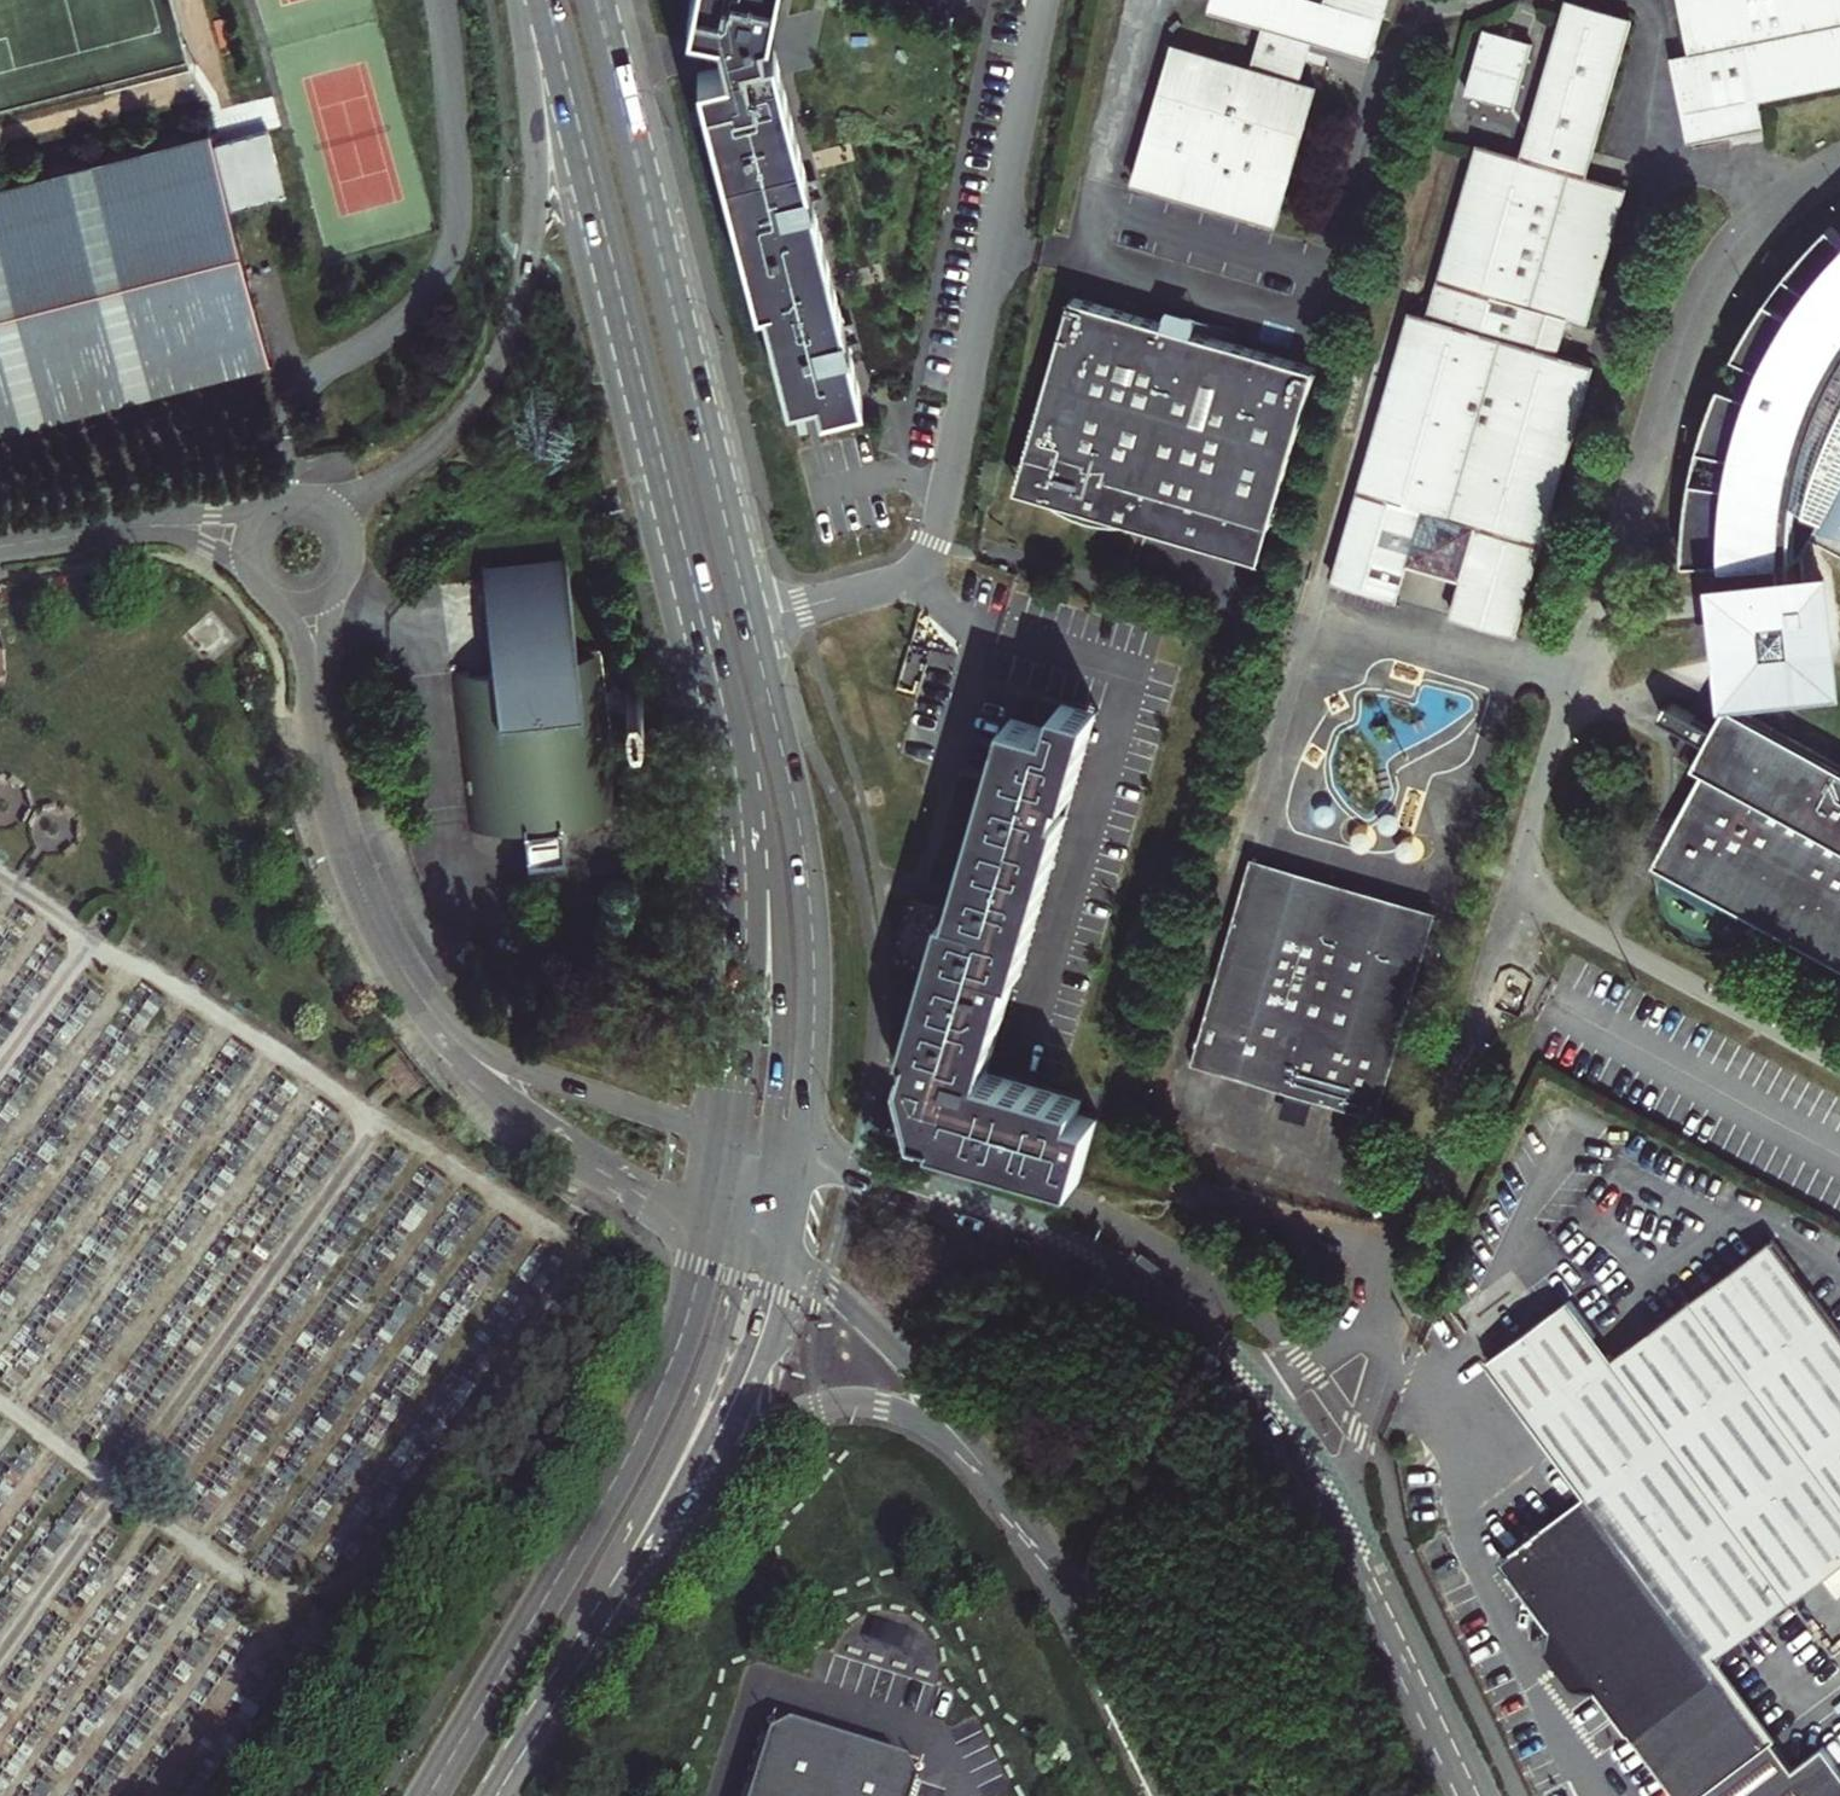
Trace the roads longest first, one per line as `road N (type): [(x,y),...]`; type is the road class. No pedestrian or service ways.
road 1 (primary): [(803,1161),(816,989),(802,827),(600,0)]
road 2 (secondary): [(1354,1542),(1286,1427),(1231,1359),(1155,1297),(1054,1243),(803,1161)]
road 3 (primary): [(541,0),(692,620)]
road 4 (primary): [(709,1225),(682,1332),(649,1419),(431,1795)]
road 5 (primary): [(522,0),(538,189),(528,264),(497,368),(435,447),(372,484),(302,498)]
road 6 (primary): [(602,1635),(743,1460),(818,1408),(879,1404),(917,1417),(952,1441),(1017,1511)]
road 7 (primary): [(692,620),(747,748),(772,865),(783,1007),(765,1149)]
road 8 (primary): [(692,620),(724,753),(743,895),(726,1137)]
road 9 (primary): [(561,1688),(596,1594),(673,1456),(717,1356),(747,1241)]
road 10 (secondary): [(1354,1542),(1308,1491),(1268,1463),(1226,1450),(1185,1454),(1134,1482),(1098,1529),(1083,1597),(1095,1650)]
road 11 (primary): [(602,1635),(721,1432),(758,1348),(784,1255)]
road 12 (residential): [(404,979),(433,1032),(504,1106),(636,1194),(709,1225)]
road 13 (residential): [(313,600),(330,790),(360,892),(404,979)]
road 14 (residential): [(726,1137),(506,1064),(404,979)]
road 15 (secondary): [(784,1255),(910,1365),(1017,1511)]
road 16 (secondary): [(1473,1795),(1354,1542)]
road 17 (residential): [(0,545),(151,524),(250,534)]
road 18 (secondary): [(1095,1650),(1173,1795)]
road 19 (secondary): [(1017,1511),(1095,1650)]
road 20 (residential): [(313,600),(346,574),(351,540),(334,510),(302,498)]
road 21 (primary): [(501,1795),(561,1688)]

